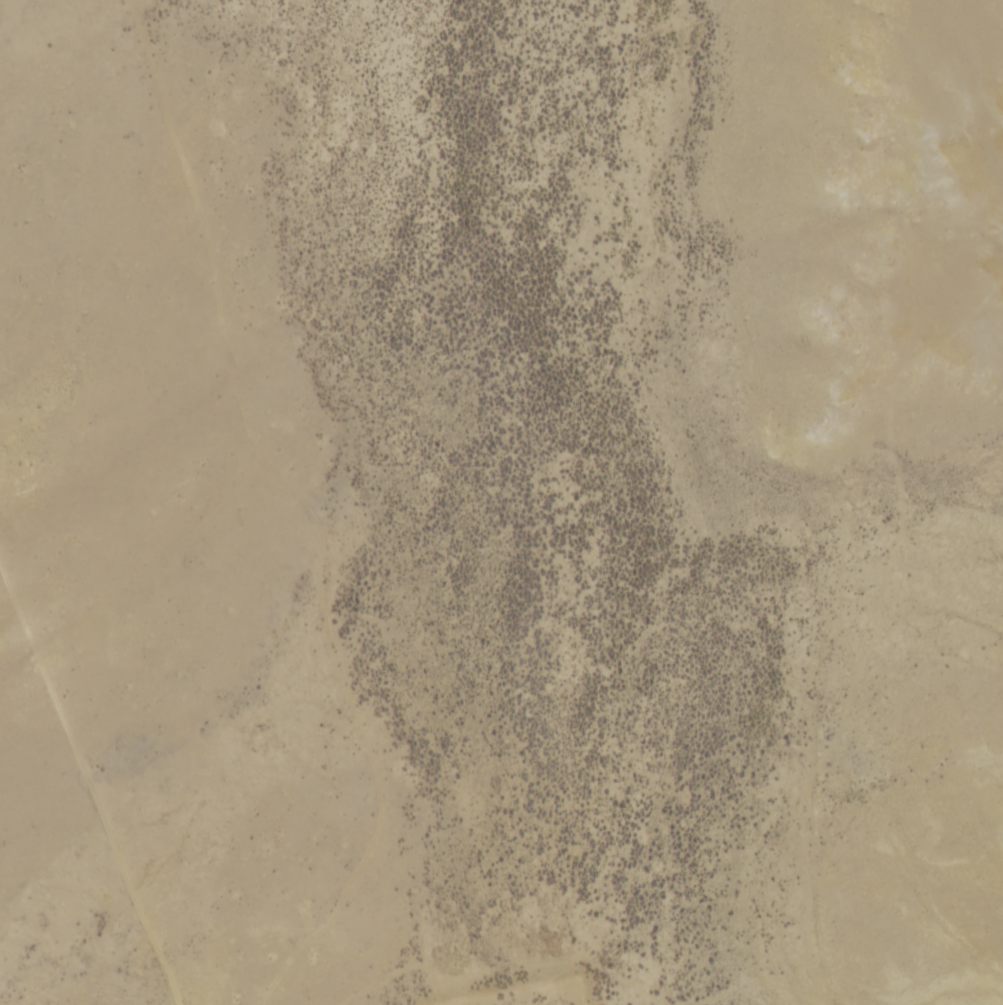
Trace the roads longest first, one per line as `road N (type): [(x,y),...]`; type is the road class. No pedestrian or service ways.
road 1 (track): [(169,1004),(0,573)]

